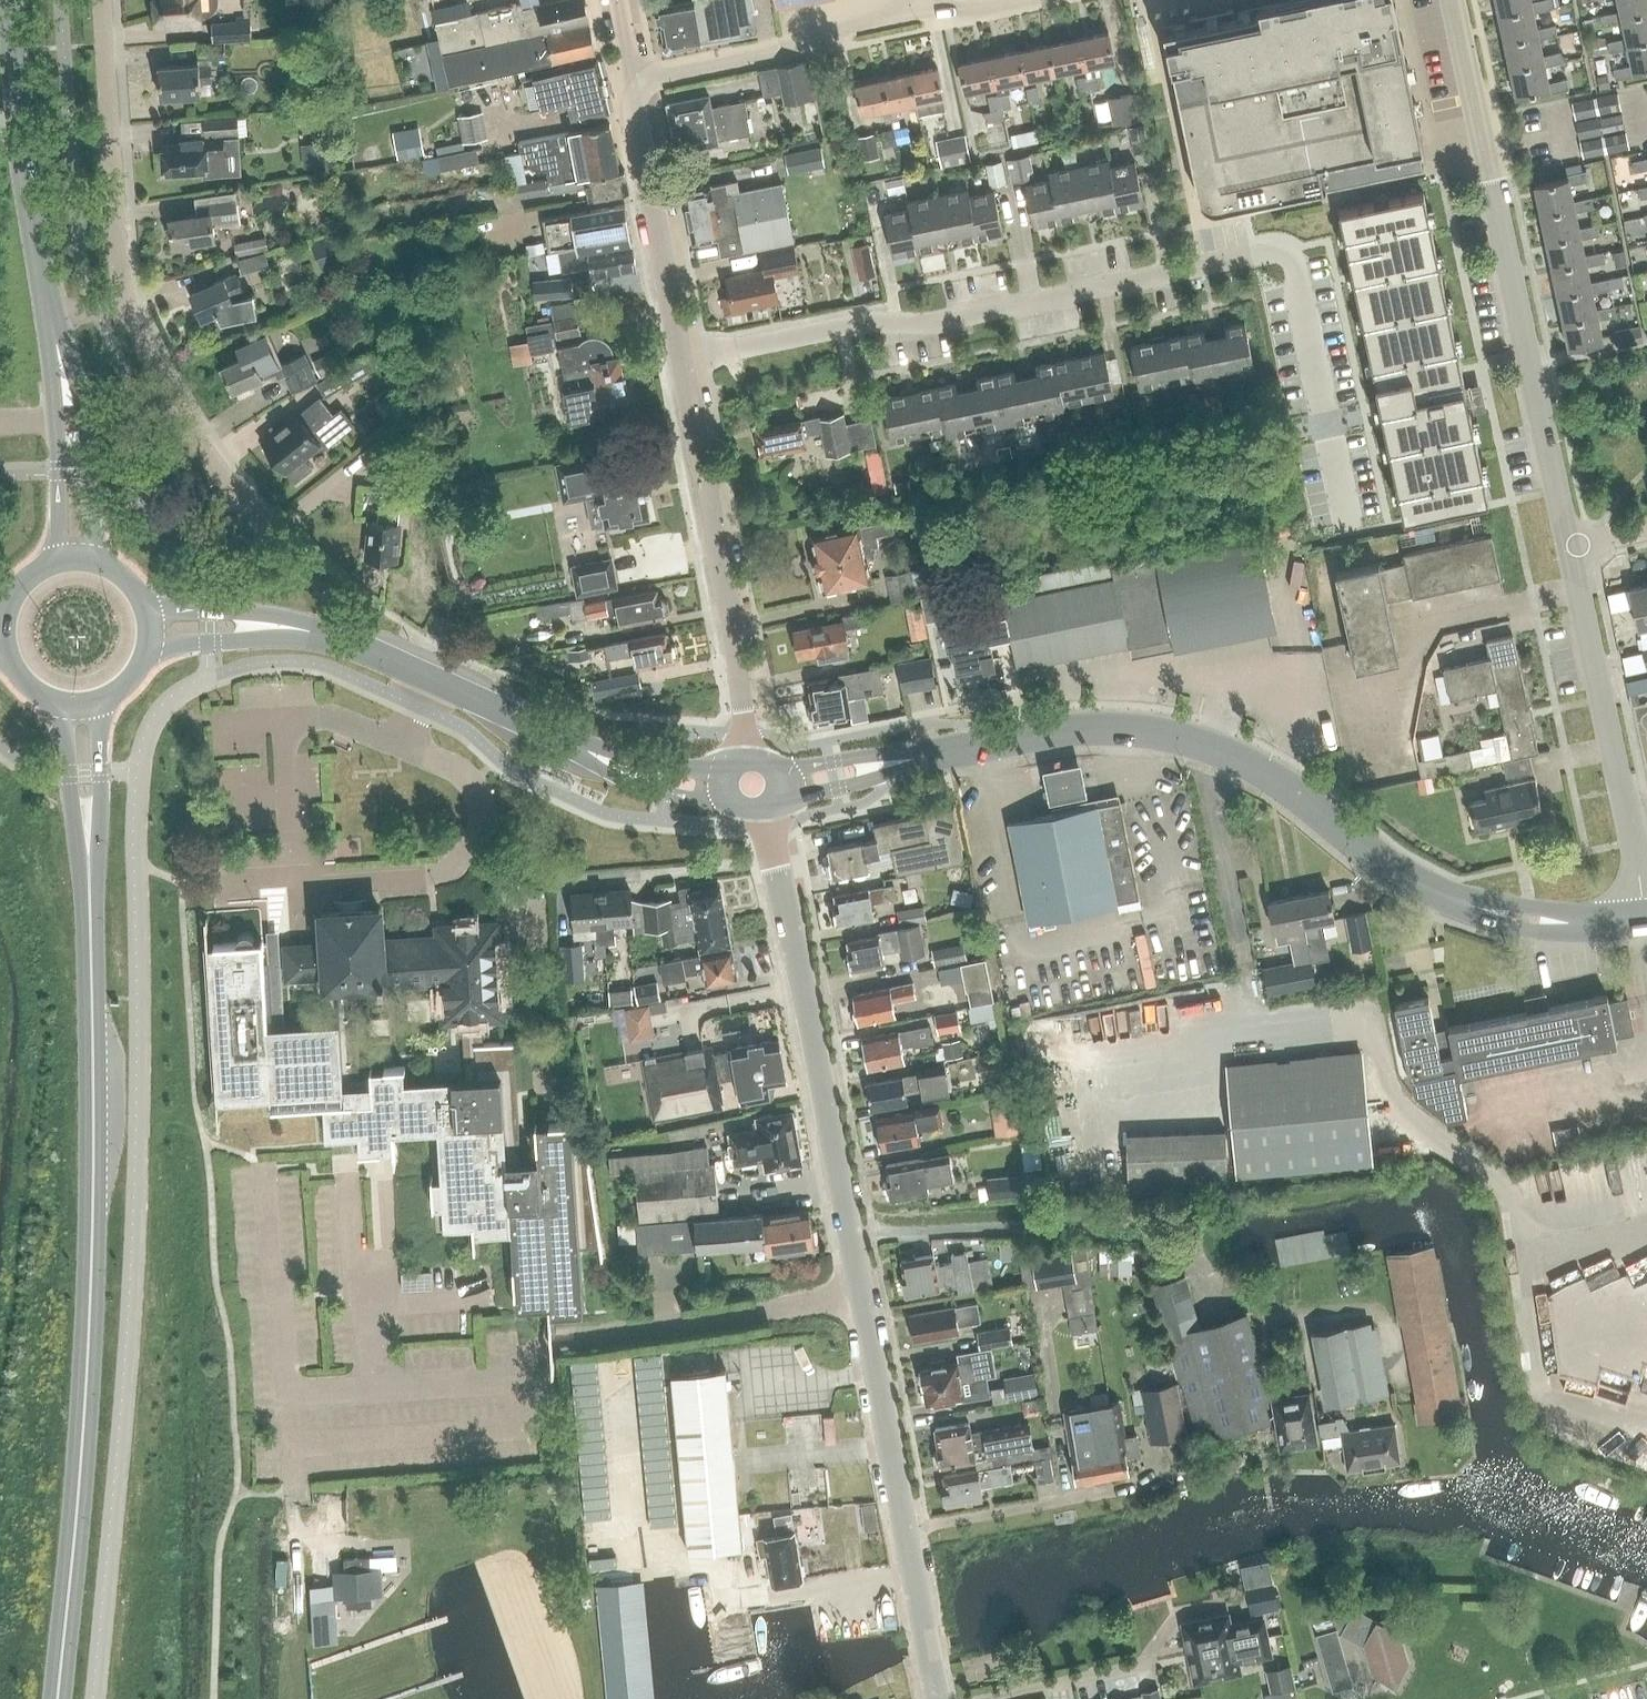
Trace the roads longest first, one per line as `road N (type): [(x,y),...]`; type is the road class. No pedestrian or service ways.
road 1 (tertiary): [(59,1698),(91,1319),(91,899)]
road 2 (tertiary): [(1645,920),(1533,923),(1489,912),(1189,739),(1138,729),(1073,730),(945,753)]
road 3 (unclassified): [(283,1398),(494,1382),(557,1342),(860,1294)]
road 4 (residential): [(679,357),(866,323),(952,318),(1226,262),(1219,227)]
road 5 (unclassified): [(847,1232),(1021,1231),(1069,1501)]
road 6 (unclassified): [(847,1232),(765,805)]
road 7 (unclassified): [(751,756),(679,357)]
road 8 (residential): [(1571,548),(1494,183)]
road 9 (tertiary): [(10,0),(21,150),(51,316)]
road 10 (residential): [(126,303),(102,0)]
road 11 (tertiary): [(585,749),(307,632)]
road 12 (residential): [(1633,835),(1571,548)]
road 13 (residential): [(271,534),(194,433),(126,303)]
road 14 (unclassified): [(679,357),(633,113)]
road 15 (unclassified): [(907,1529),(860,1294)]
road 16 (tertiary): [(91,899),(104,701)]
road 17 (tertiary): [(60,704),(91,899)]
road 18 (unclassified): [(975,1698),(1159,1656)]
road 19 (tertiary): [(765,805),(945,753)]
road 20 (residential): [(1494,183),(1457,0)]
road 21 (tertiary): [(99,559),(87,416),(66,380)]
road 22 (unclassified): [(941,1698),(907,1529)]
road 23 (residential): [(945,10),(780,47)]
road 24 (tertiary): [(945,753),(777,771)]
road 25 (tertiary): [(585,749),(641,787),(737,804)]
road 26 (tertiary): [(307,632),(284,616),(148,605)]
road 27 (unclassified): [(907,1529),(1069,1501)]
road 28 (tertiary): [(150,651),(307,632)]
road 29 (tertiary): [(727,773),(585,749)]
road 30 (tertiary): [(54,418),(55,560)]
road 31 (residential): [(645,86),(672,71),(780,47)]

